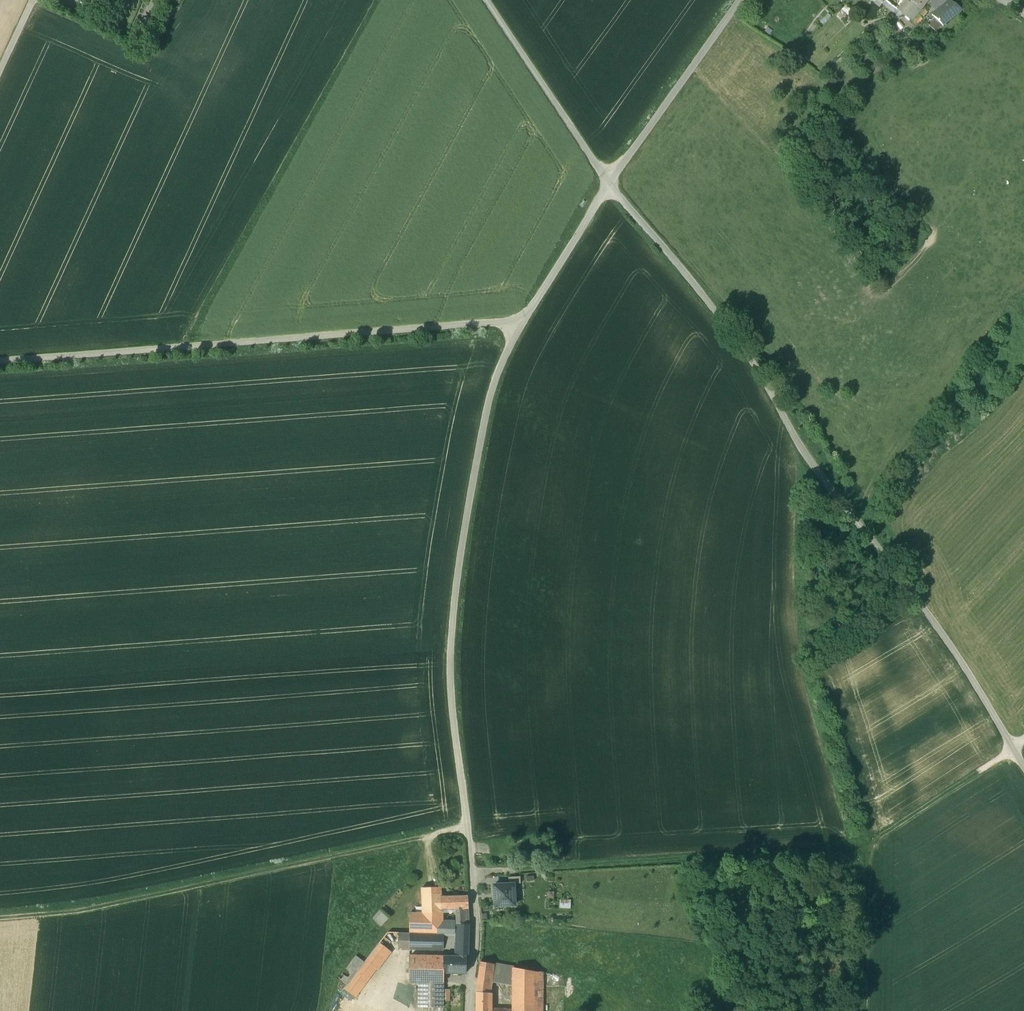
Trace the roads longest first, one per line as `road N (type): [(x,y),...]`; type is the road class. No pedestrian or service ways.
road 1 (residential): [(468,1010),(476,925),(450,683),(464,524),(504,358),(609,184)]
road 2 (unclassified): [(1023,768),(927,610),(808,457),(755,368),(609,184)]
road 3 (track): [(472,873),(878,841),(1013,748)]
road 4 (track): [(808,457),(801,468),(796,587),(806,672),(864,861),(864,1010)]
road 5 (track): [(521,321),(0,361)]
road 6 (track): [(468,827),(78,913),(0,919)]
road 7 (track): [(376,0),(184,347)]
road 8 (residential): [(609,184),(742,0)]
road 9 (unclassified): [(609,184),(487,0)]

